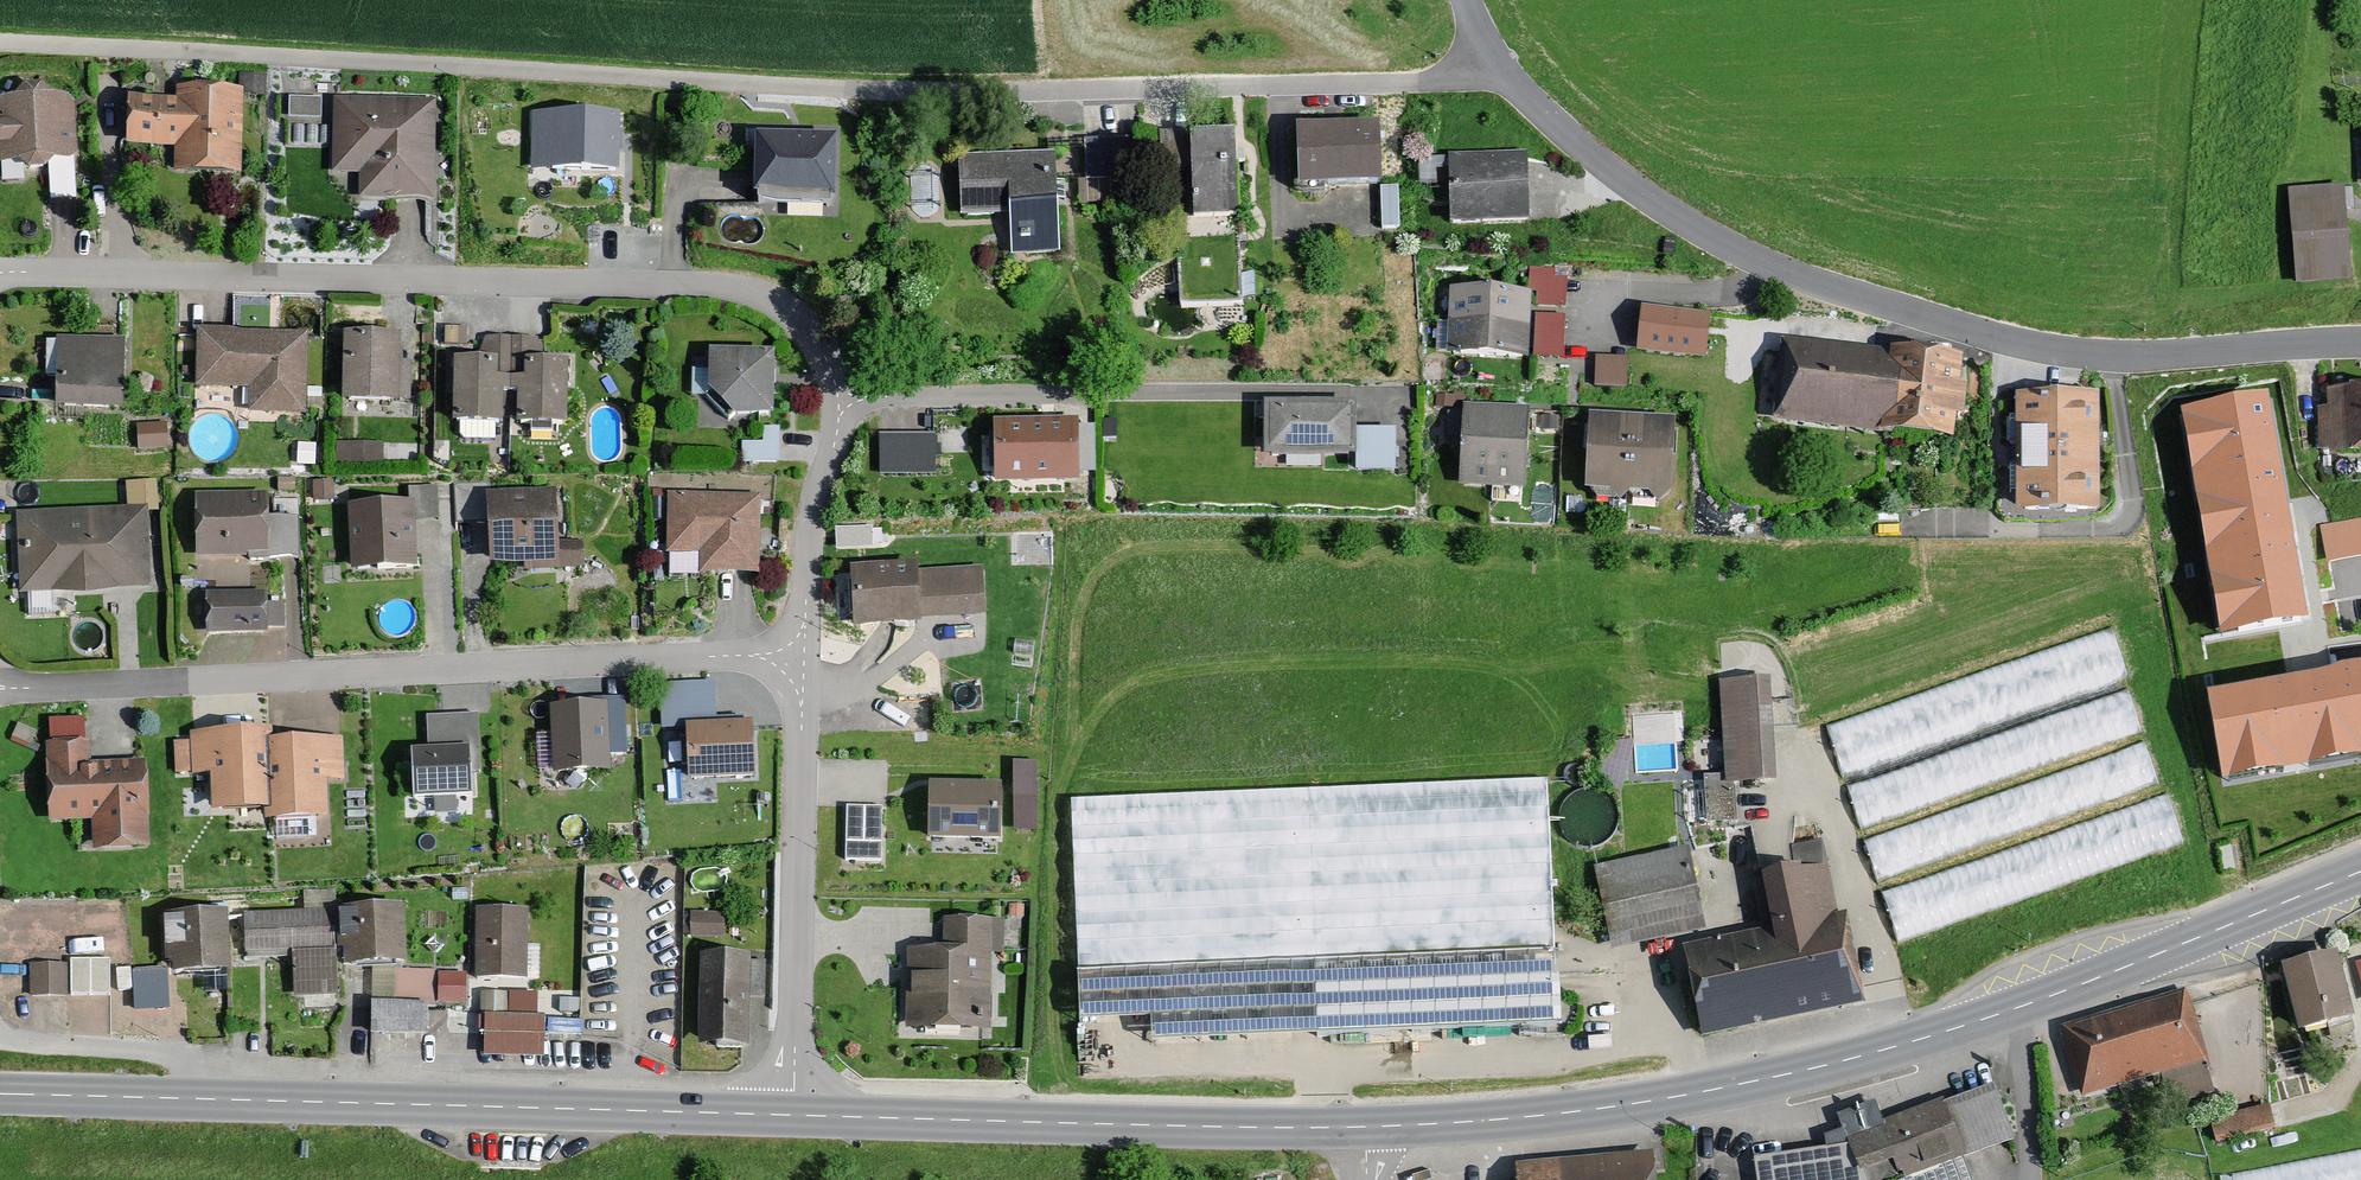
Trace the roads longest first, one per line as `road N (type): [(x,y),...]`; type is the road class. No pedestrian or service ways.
road 1 (residential): [(803,655),(811,513),(838,401),(826,358),(796,320),(757,295),(704,286),(0,273)]
road 2 (unclassified): [(1497,59),(1622,183),(1779,268),(1983,335),(2089,356),(2360,340)]
road 3 (primary): [(795,1116),(0,1094)]
road 4 (residential): [(0,689),(708,657)]
road 5 (primary): [(2014,1009),(1819,1067),(1625,1106),(1364,1127)]
road 6 (residential): [(1497,59),(1438,77),(885,90)]
road 7 (primary): [(1364,1127),(795,1116)]
road 8 (residential): [(795,1116),(803,655)]
road 9 (primary): [(2360,872),(2014,1009)]
road 10 (track): [(188,1098),(186,1068),(166,1053),(0,1040)]
road 11 (residential): [(2014,1009),(2032,1179)]

